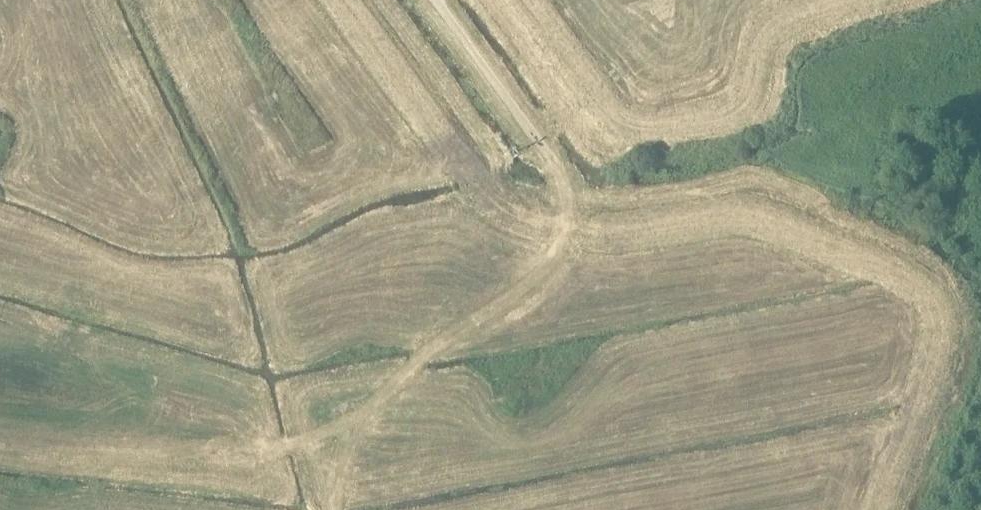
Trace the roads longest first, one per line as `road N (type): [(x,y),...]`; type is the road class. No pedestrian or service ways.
road 1 (track): [(557,175),(569,212),(555,264),(388,390),(349,454),(332,509)]
road 2 (track): [(557,175),(433,0)]

